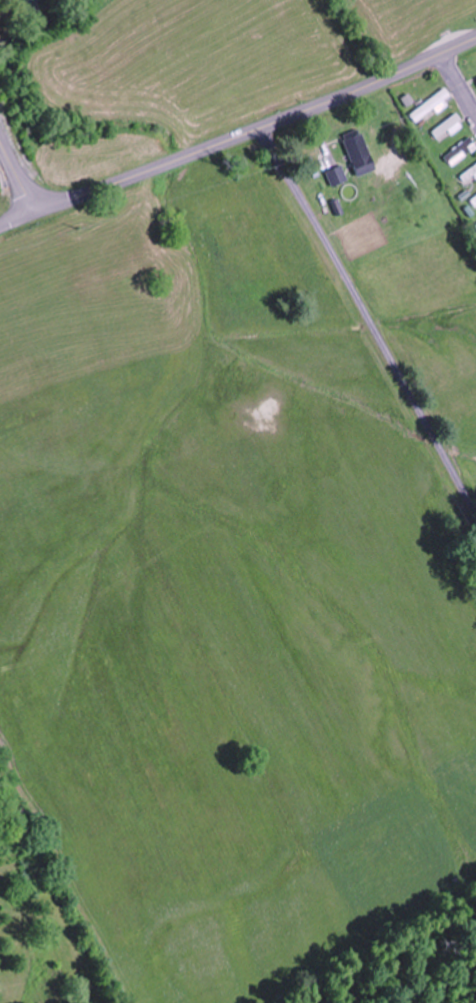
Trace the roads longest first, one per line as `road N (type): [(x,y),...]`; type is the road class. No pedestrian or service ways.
road 1 (tertiary): [(36,214),(475,40)]

